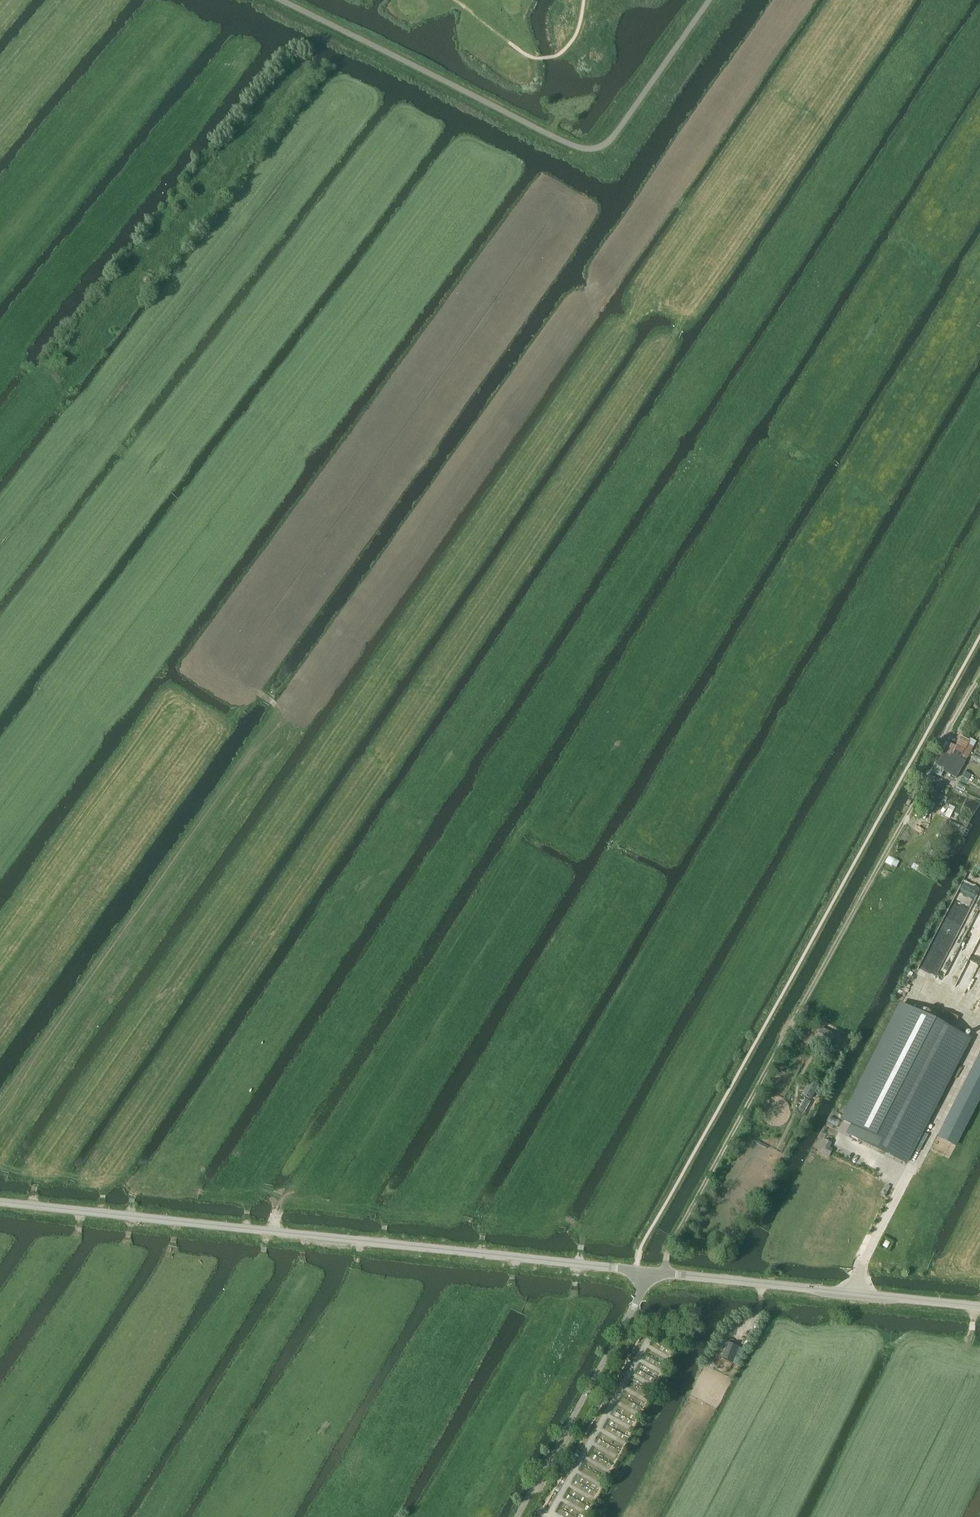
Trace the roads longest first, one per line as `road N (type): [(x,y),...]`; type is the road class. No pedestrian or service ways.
road 1 (unclassified): [(641,1272),(0,1202)]
road 2 (unclassified): [(979,1308),(641,1272)]
road 3 (unclassified): [(517,1516),(636,1301),(641,1272)]
road 4 (track): [(858,1264),(979,1278)]

